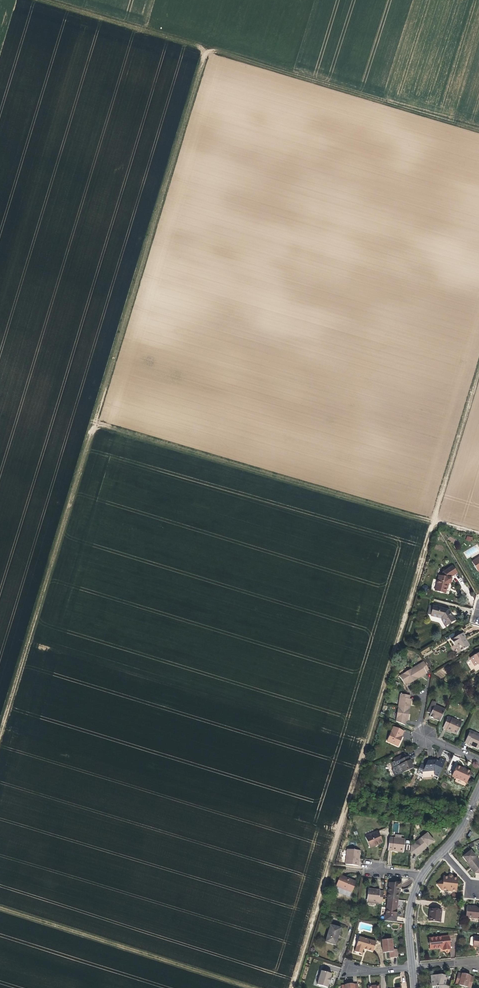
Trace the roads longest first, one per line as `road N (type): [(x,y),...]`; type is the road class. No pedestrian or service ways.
road 1 (track): [(206,47),(0,735)]
road 2 (track): [(292,987),(478,371)]
road 3 (track): [(51,0),(478,129)]
road 4 (track): [(94,424),(478,533)]
road 5 (track): [(0,908),(251,987)]

